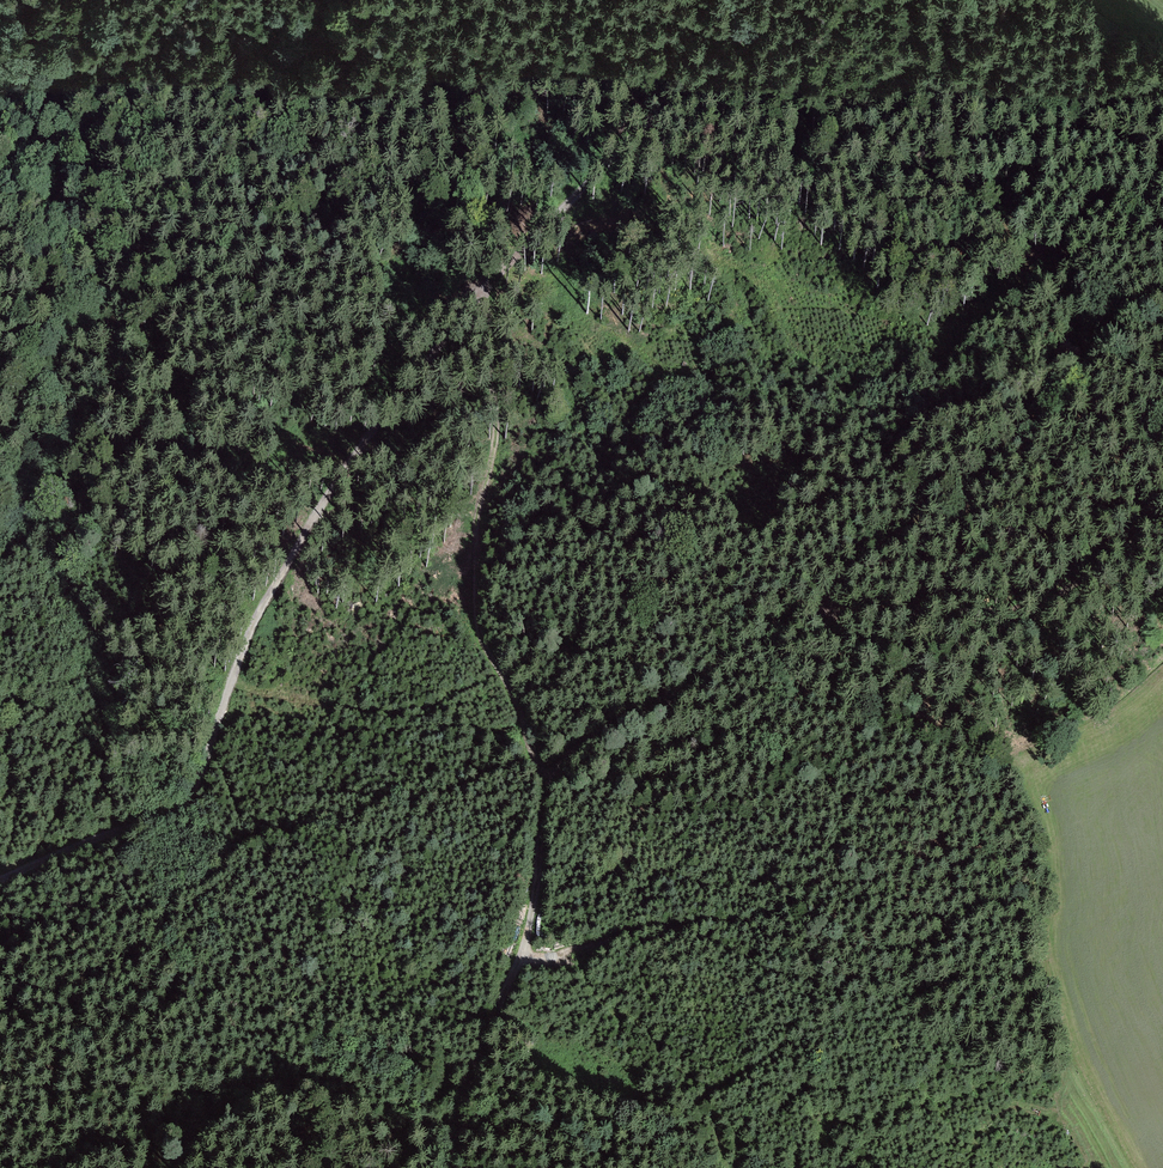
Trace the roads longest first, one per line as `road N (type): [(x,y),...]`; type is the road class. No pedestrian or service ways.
road 1 (track): [(774,0),(428,339),(264,604),(193,788),(145,822),(0,881)]
road 2 (track): [(1162,347),(1000,453),(829,583),(760,647),(686,697),(578,753),(557,785),(529,932),(450,1167)]
road 3 (track): [(479,290),(502,395),(478,616),(536,740),(547,823)]
road 4 (track): [(1026,747),(1162,664)]

